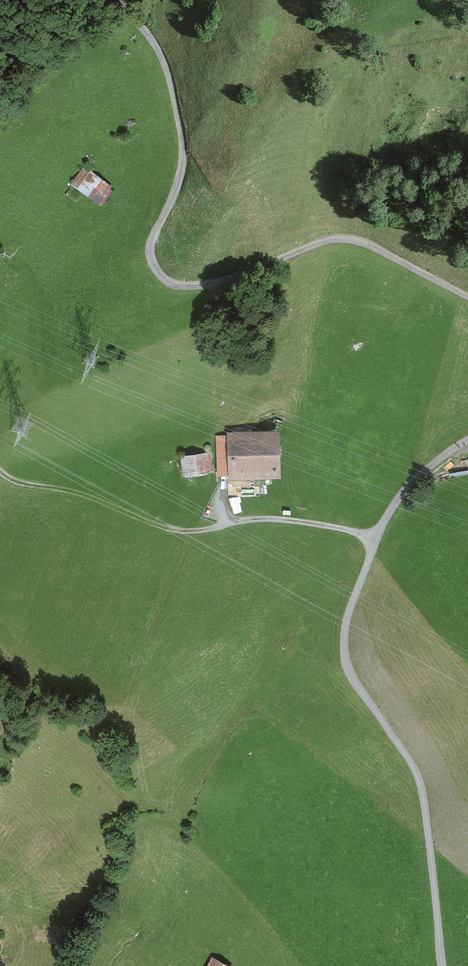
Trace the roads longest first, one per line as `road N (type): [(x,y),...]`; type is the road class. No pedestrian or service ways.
road 1 (unclassified): [(124,0),(160,43),(183,115),(185,162),(151,246),(168,276),(211,280),(351,236),(467,292)]
road 2 (unclassified): [(467,437),(424,468),(391,507),(344,639),(350,673),(422,788),(443,965)]
road 3 (track): [(377,533),(278,516),(182,528),(77,488),(5,474),(0,465)]

